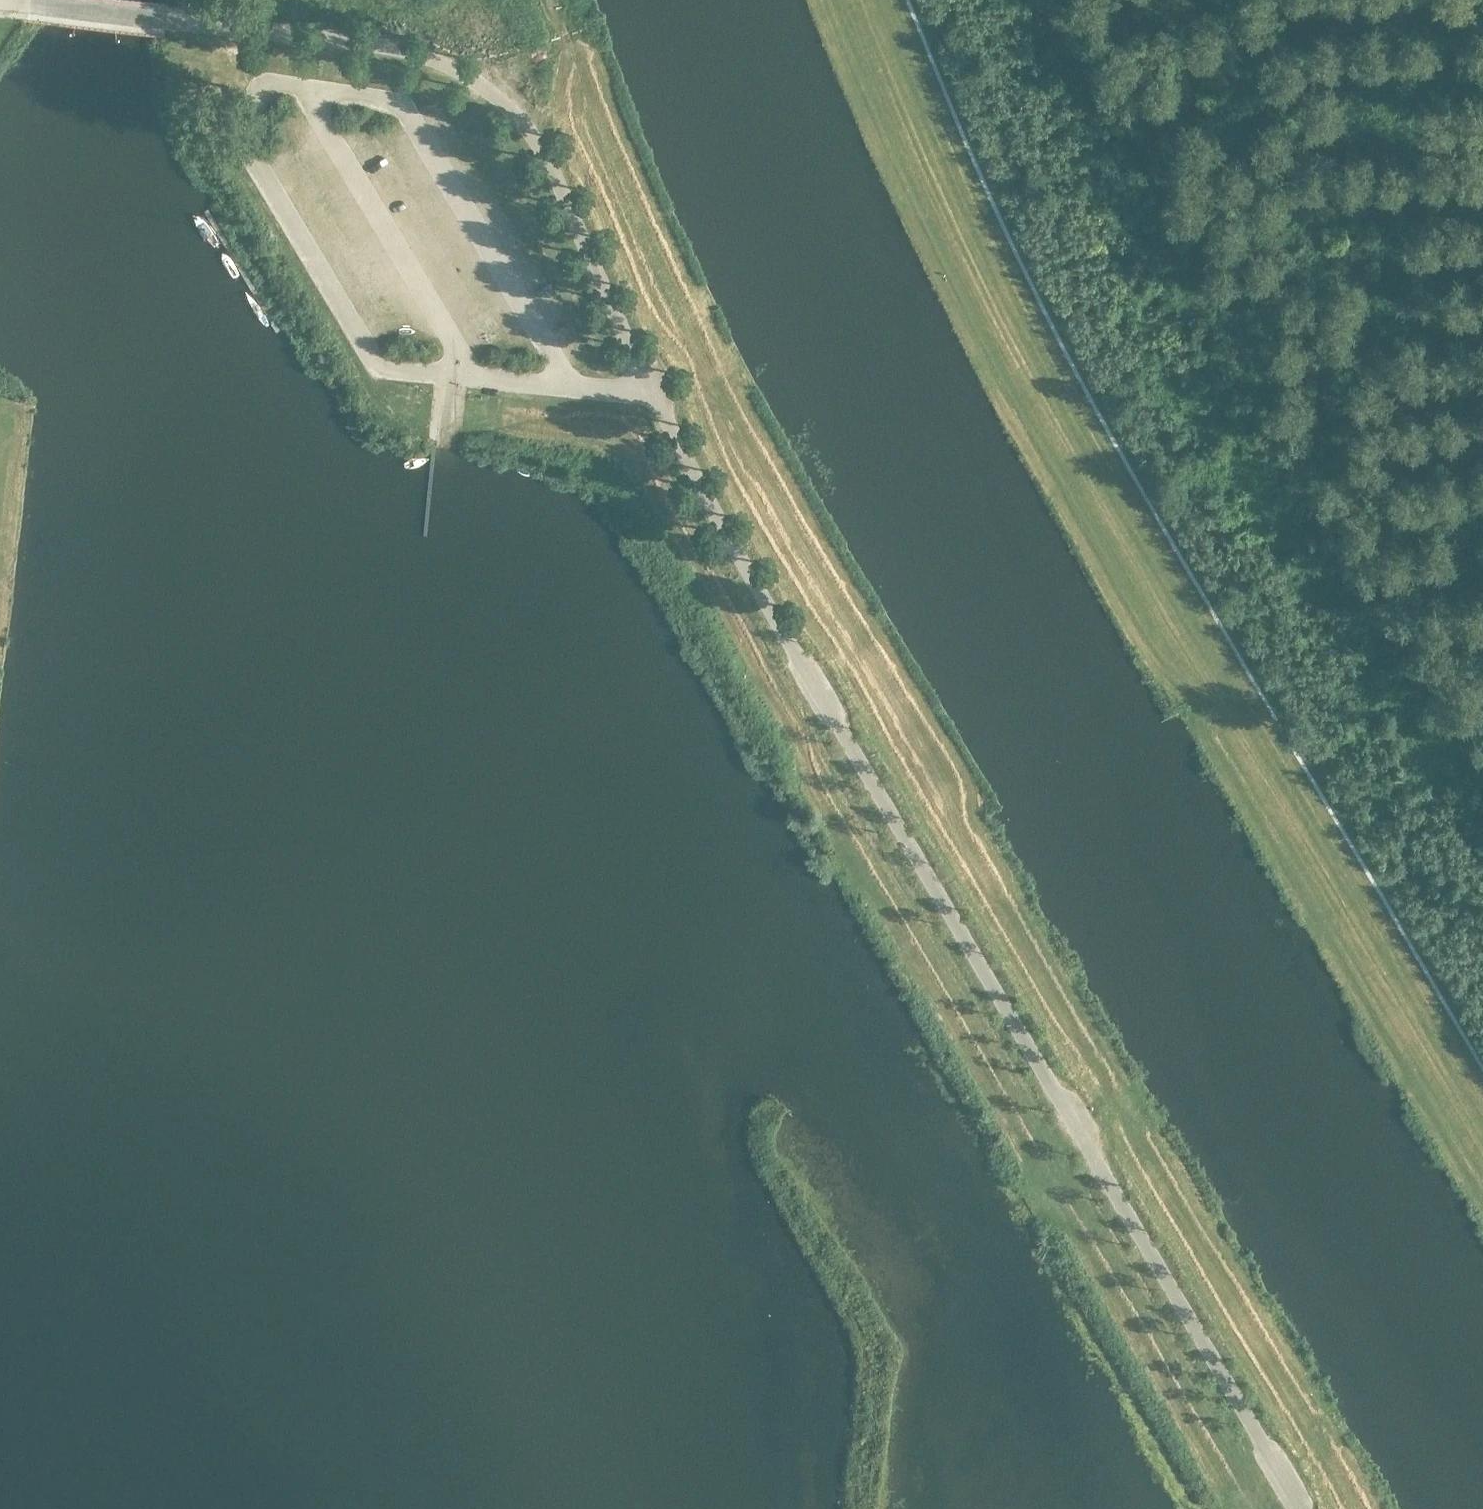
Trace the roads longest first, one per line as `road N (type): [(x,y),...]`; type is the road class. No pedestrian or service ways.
road 1 (unclassified): [(1302,1508),(726,542),(546,151),(467,73),(419,56),(20,0)]

